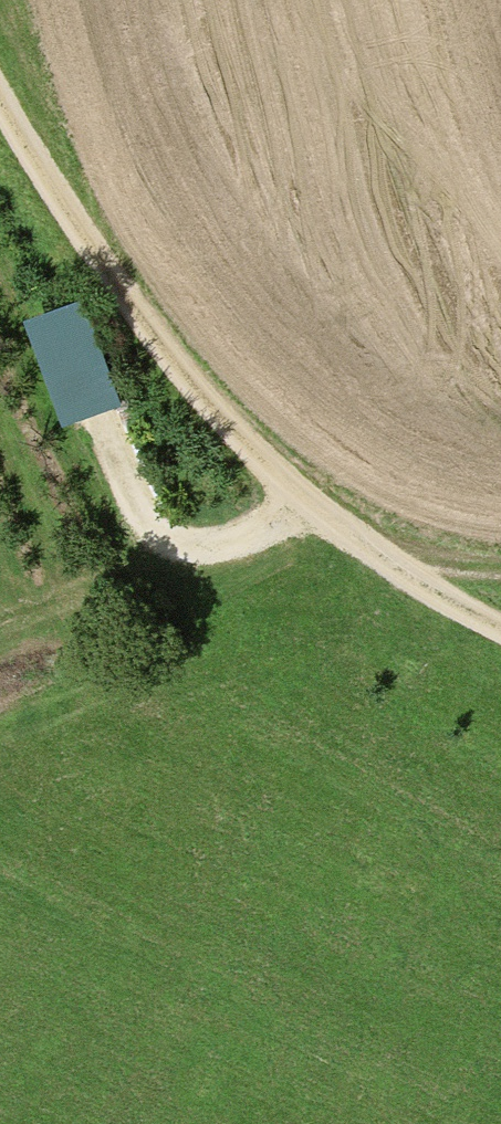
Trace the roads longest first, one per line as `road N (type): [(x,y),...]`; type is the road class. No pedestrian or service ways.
road 1 (track): [(500,638),(297,507),(58,220),(0,113)]
road 2 (track): [(81,398),(122,509),(172,553),(206,551),(297,507)]

